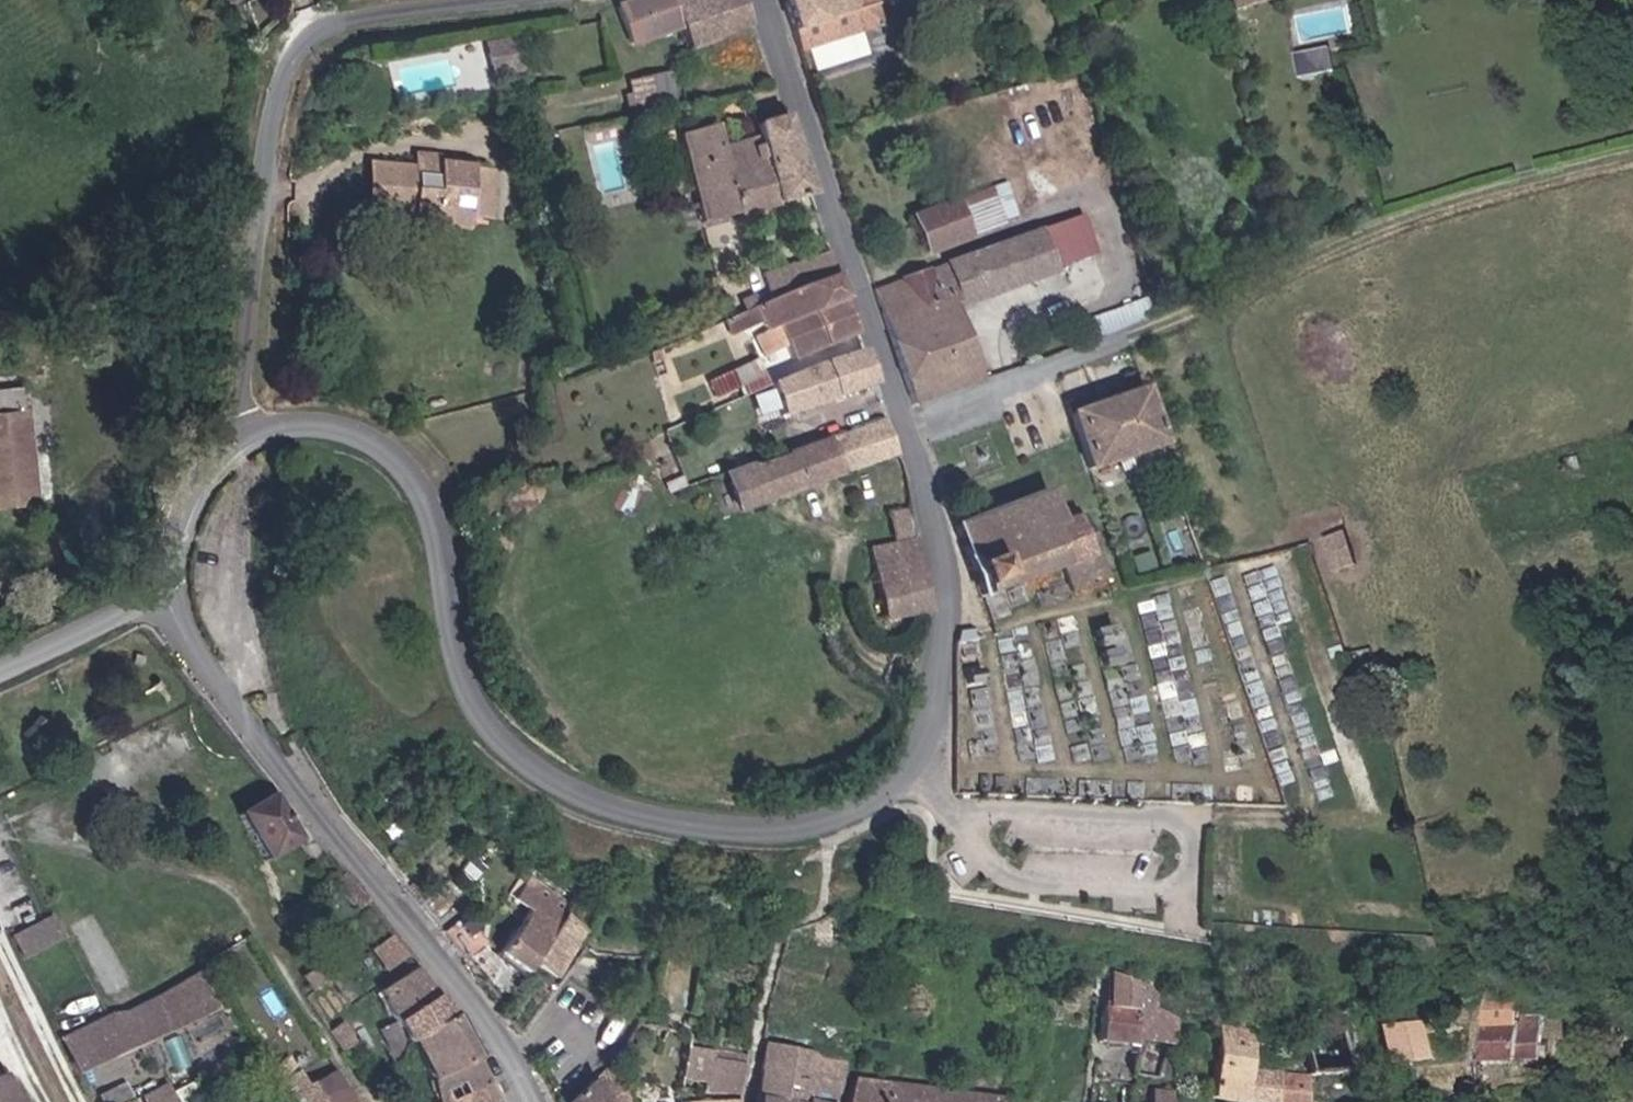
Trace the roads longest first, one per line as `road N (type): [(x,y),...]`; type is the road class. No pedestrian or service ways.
road 1 (tertiary): [(253,428),(301,421),(354,433),(395,458),(423,489),(440,525),(455,651),(477,707),(509,750),(550,780),(614,807),(768,831),(835,821),(888,788),(918,759),(934,713),(948,577),(905,421),(762,0)]
road 2 (residential): [(531,1101),(455,973),(327,825),(189,636),(163,582)]
road 3 (unclassified): [(500,0),(345,22),(305,48),(288,74),(248,355),(253,428)]
road 4 (residential): [(0,828),(233,884),(374,1101)]
road 5 (track): [(0,932),(80,1101)]
road 6 (tertiary): [(163,582),(136,604),(0,671)]
road 7 (tertiary): [(163,582),(196,485),(253,428)]

